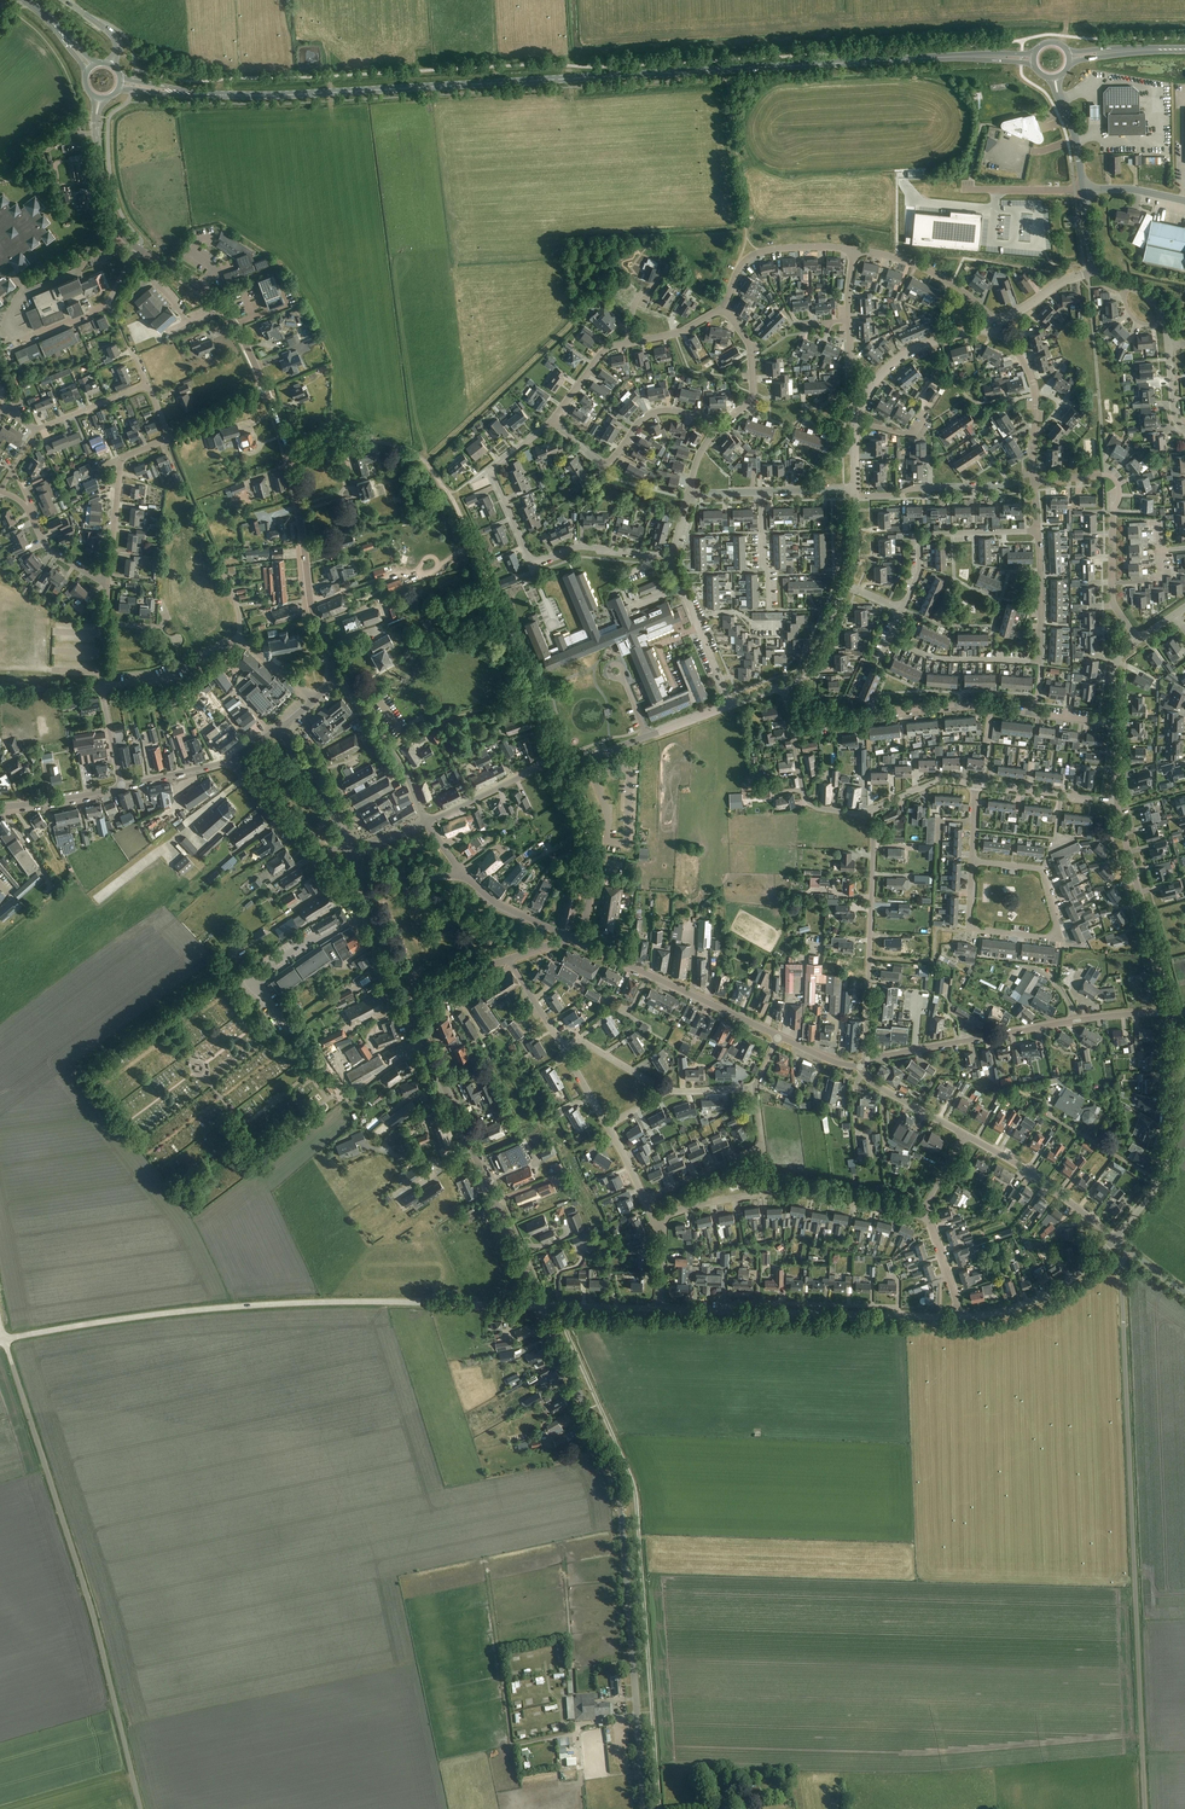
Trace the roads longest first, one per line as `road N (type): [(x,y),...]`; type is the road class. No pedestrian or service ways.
road 1 (primary): [(952,57),(199,95)]
road 2 (unclassified): [(1145,1808),(1121,1269),(1130,1250)]
road 3 (tertiary): [(4,1340),(129,1318),(298,1304),(542,1307)]
road 4 (unclassified): [(644,1808),(620,1494),(542,1307)]
road 5 (unclassified): [(141,1808),(94,1615),(4,1340)]
road 6 (residential): [(671,557),(580,547),(532,563),(491,469),(554,419)]
road 7 (tertiary): [(866,1059),(1171,1011)]
road 8 (track): [(532,682),(446,490),(419,457),(375,441)]
road 9 (unclassified): [(542,1307),(427,1042)]
road 10 (residential): [(973,861),(969,929),(1049,938),(1057,926),(1043,872),(1012,866)]
road 11 (tertiary): [(329,678),(281,437)]
road 12 (residential): [(866,1059),(873,844),(866,815)]
road 13 (tertiary): [(778,1036),(580,943)]
road 14 (tertiary): [(1171,1011),(1117,802)]
road 15 (residential): [(716,430),(691,415),(656,412),(608,463),(554,419)]
road 16 (residential): [(992,708),(913,709),(792,730)]
road 17 (tertiary): [(265,389),(217,301),(138,249)]
road 18 (residential): [(903,608),(926,537),(1038,531)]
road 19 (residential): [(902,1316),(895,1308),(759,1303),(732,1302),(729,1311)]
road 20 (unclassified): [(580,943),(590,837),(568,768)]
road 21 (tertiary): [(329,678),(346,685),(359,703),(426,822)]
road 22 (unclassified): [(568,768),(731,706)]
road 23 (unclassified): [(109,581),(122,460),(170,439)]
road 24 (tertiary): [(1161,1183),(1171,1145),(1171,1011)]
road 25 (tertiary): [(902,1316),(729,1311)]
road 26 (residential): [(723,308),(753,254),(854,250)]
road 27 (residential): [(231,758),(310,854),(347,850)]
road 28 (residential): [(768,1191),(927,1213)]
road 29 (residential): [(0,411),(38,429),(147,384)]
road 30 (residential): [(854,250),(925,268),(990,320)]
road 31 (unclassified): [(426,822),(550,763),(568,768)]
road 32 (residential): [(893,632),(939,658),(1040,661)]
road 33 (residential): [(1033,472),(1033,381),(998,330)]
road 34 (residential): [(716,430),(753,394),(747,339),(723,308)]
road 35 (residential): [(238,641),(157,679),(103,686)]
road 36 (tertiary): [(960,1318),(1029,1303),(1089,1265)]
road 37 (tertiary): [(347,850),(278,729)]
road 38 (unclassified): [(1081,1212),(966,1135)]
road 39 (residential): [(1161,1183),(1046,1113)]
road 40 (residential): [(866,815),(808,801),(792,730)]
road 41 (unclassified): [(874,385),(909,352),(989,328)]
road 42 (unclassified): [(407,995),(358,873)]
road 43 (residential): [(645,1201),(763,1146)]
road 44 (residential): [(1040,661),(1038,531)]
road 45 (tertiary): [(127,240),(105,196),(96,117)]
road 46 (unclassified): [(966,1135),(882,1089),(860,1067)]
road 47 (unclassified): [(782,687),(809,668),(846,584)]
road 48 (tertiary): [(0,807),(122,787)]

